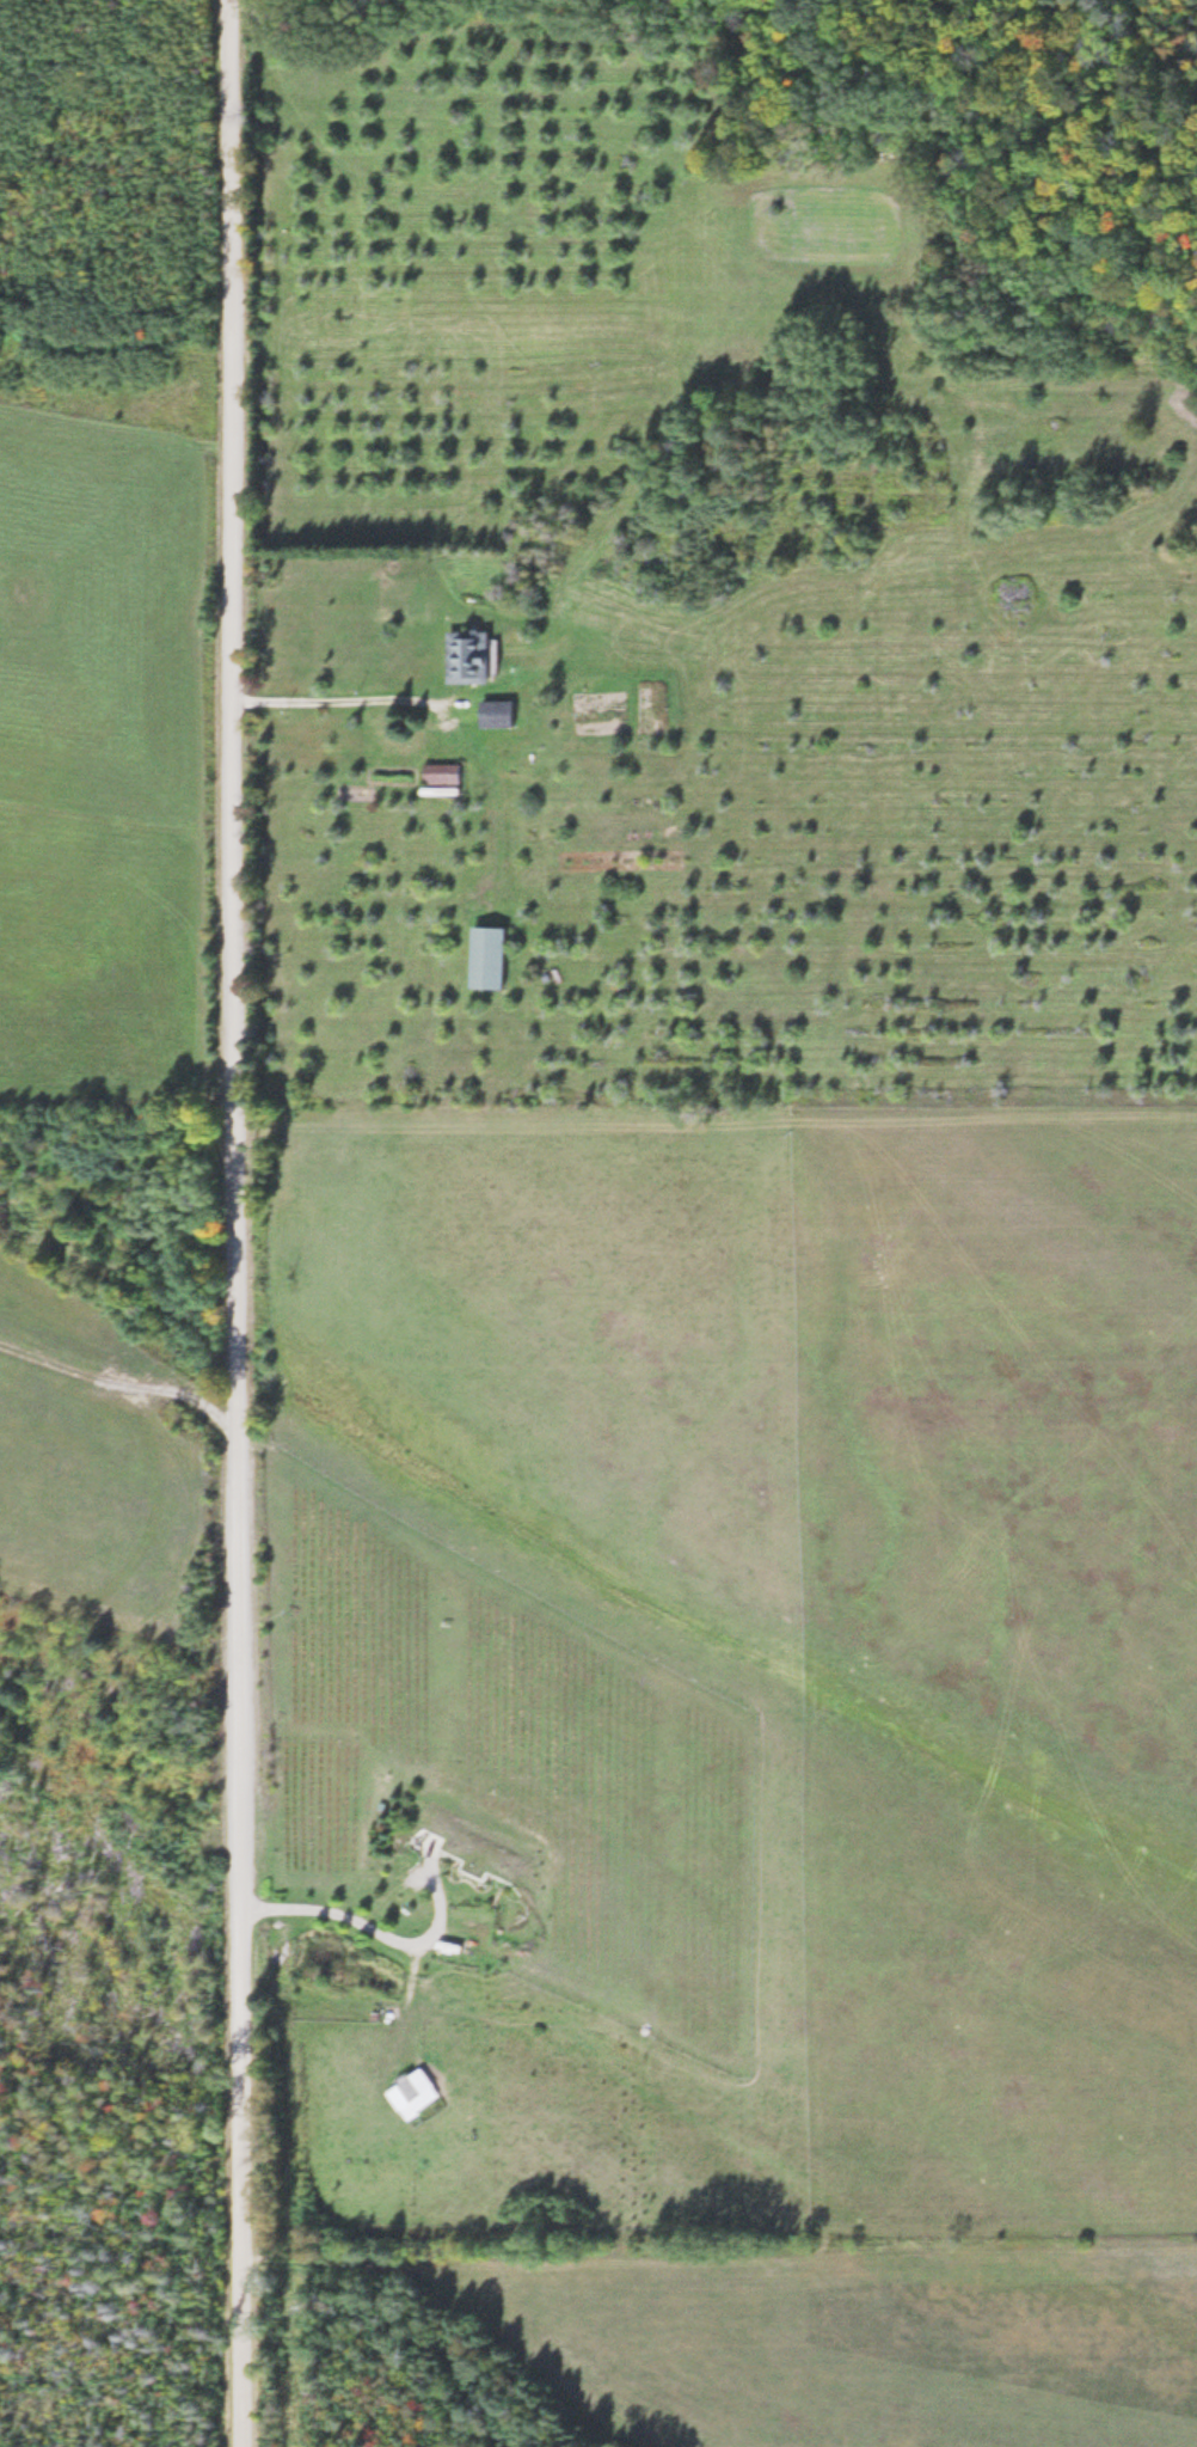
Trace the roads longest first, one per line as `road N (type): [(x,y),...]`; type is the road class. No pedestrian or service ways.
road 1 (residential): [(243,2446),(232,0)]

